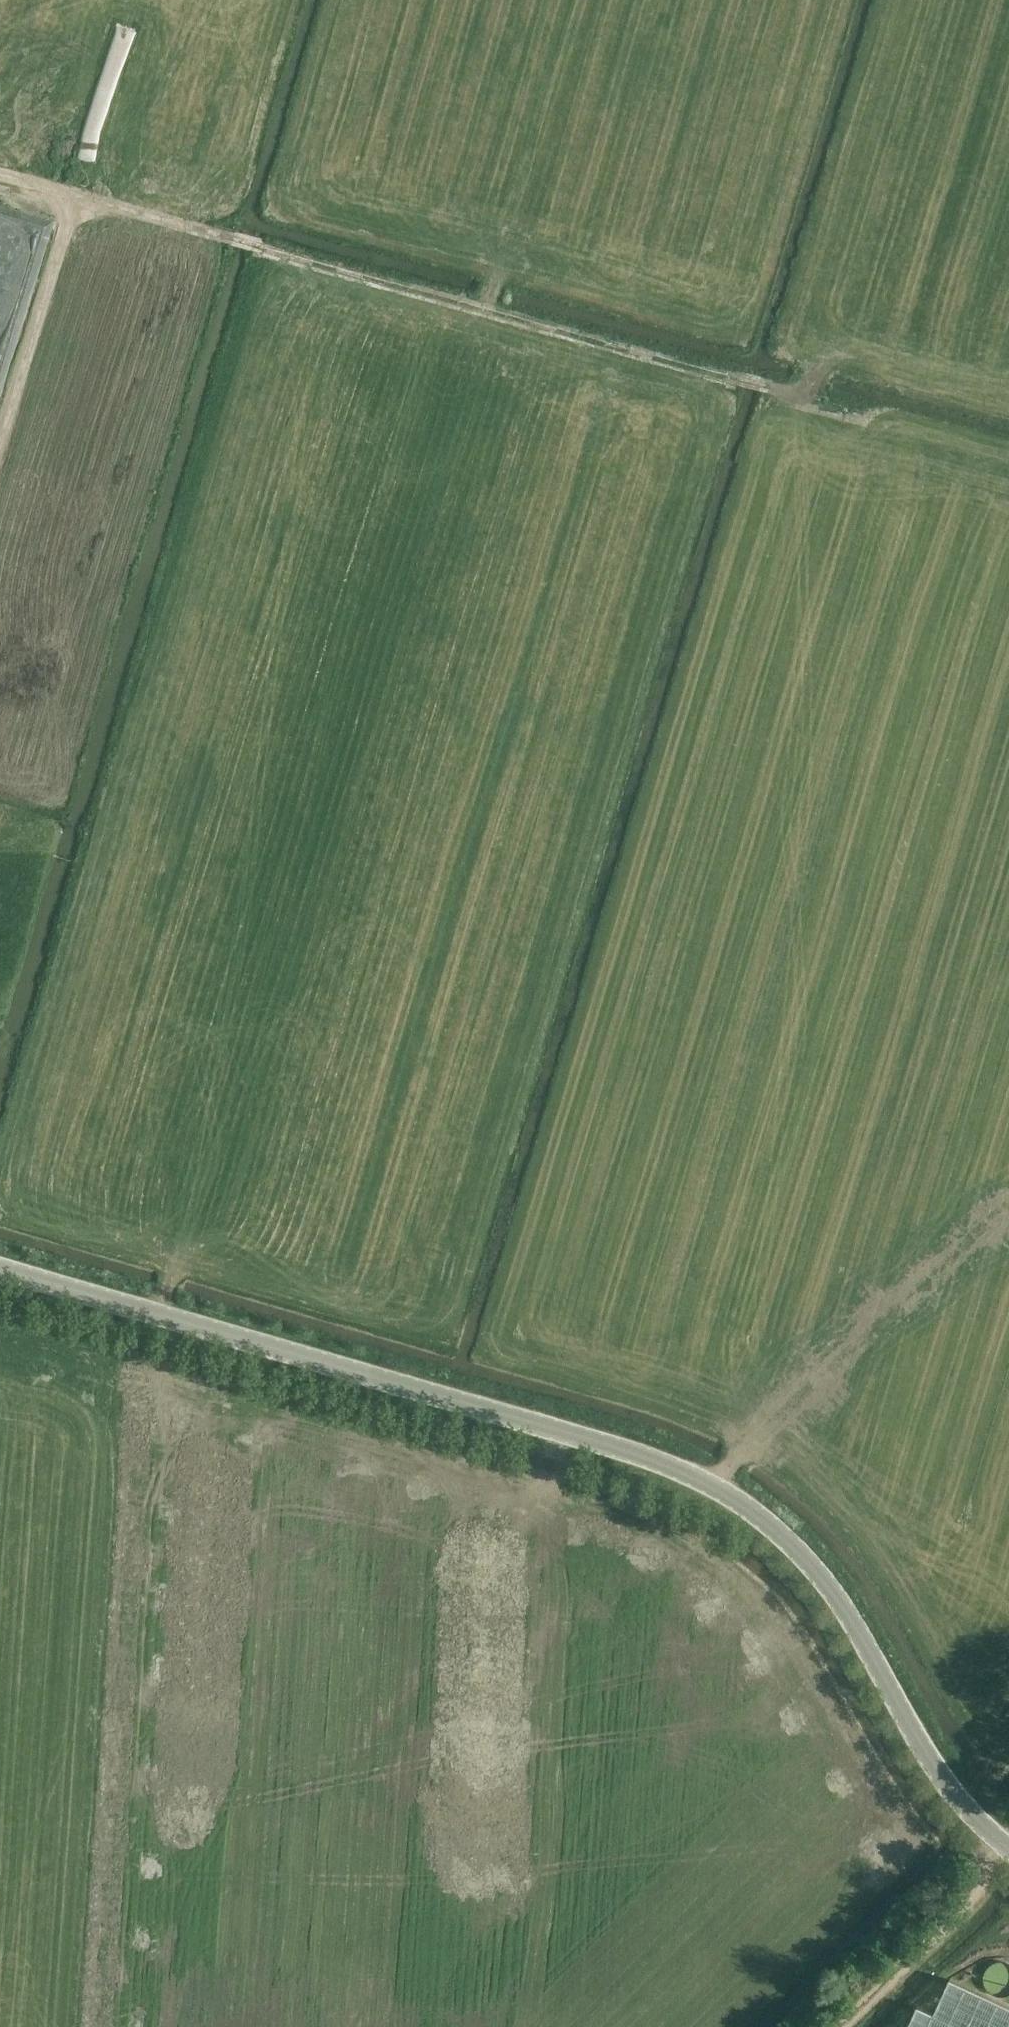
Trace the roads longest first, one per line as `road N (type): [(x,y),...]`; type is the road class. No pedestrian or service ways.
road 1 (unclassified): [(1008,1851),(916,1739),(843,1610),(795,1546),(737,1502),(567,1436),(0,1271)]
road 2 (track): [(1008,1853),(838,2026)]

